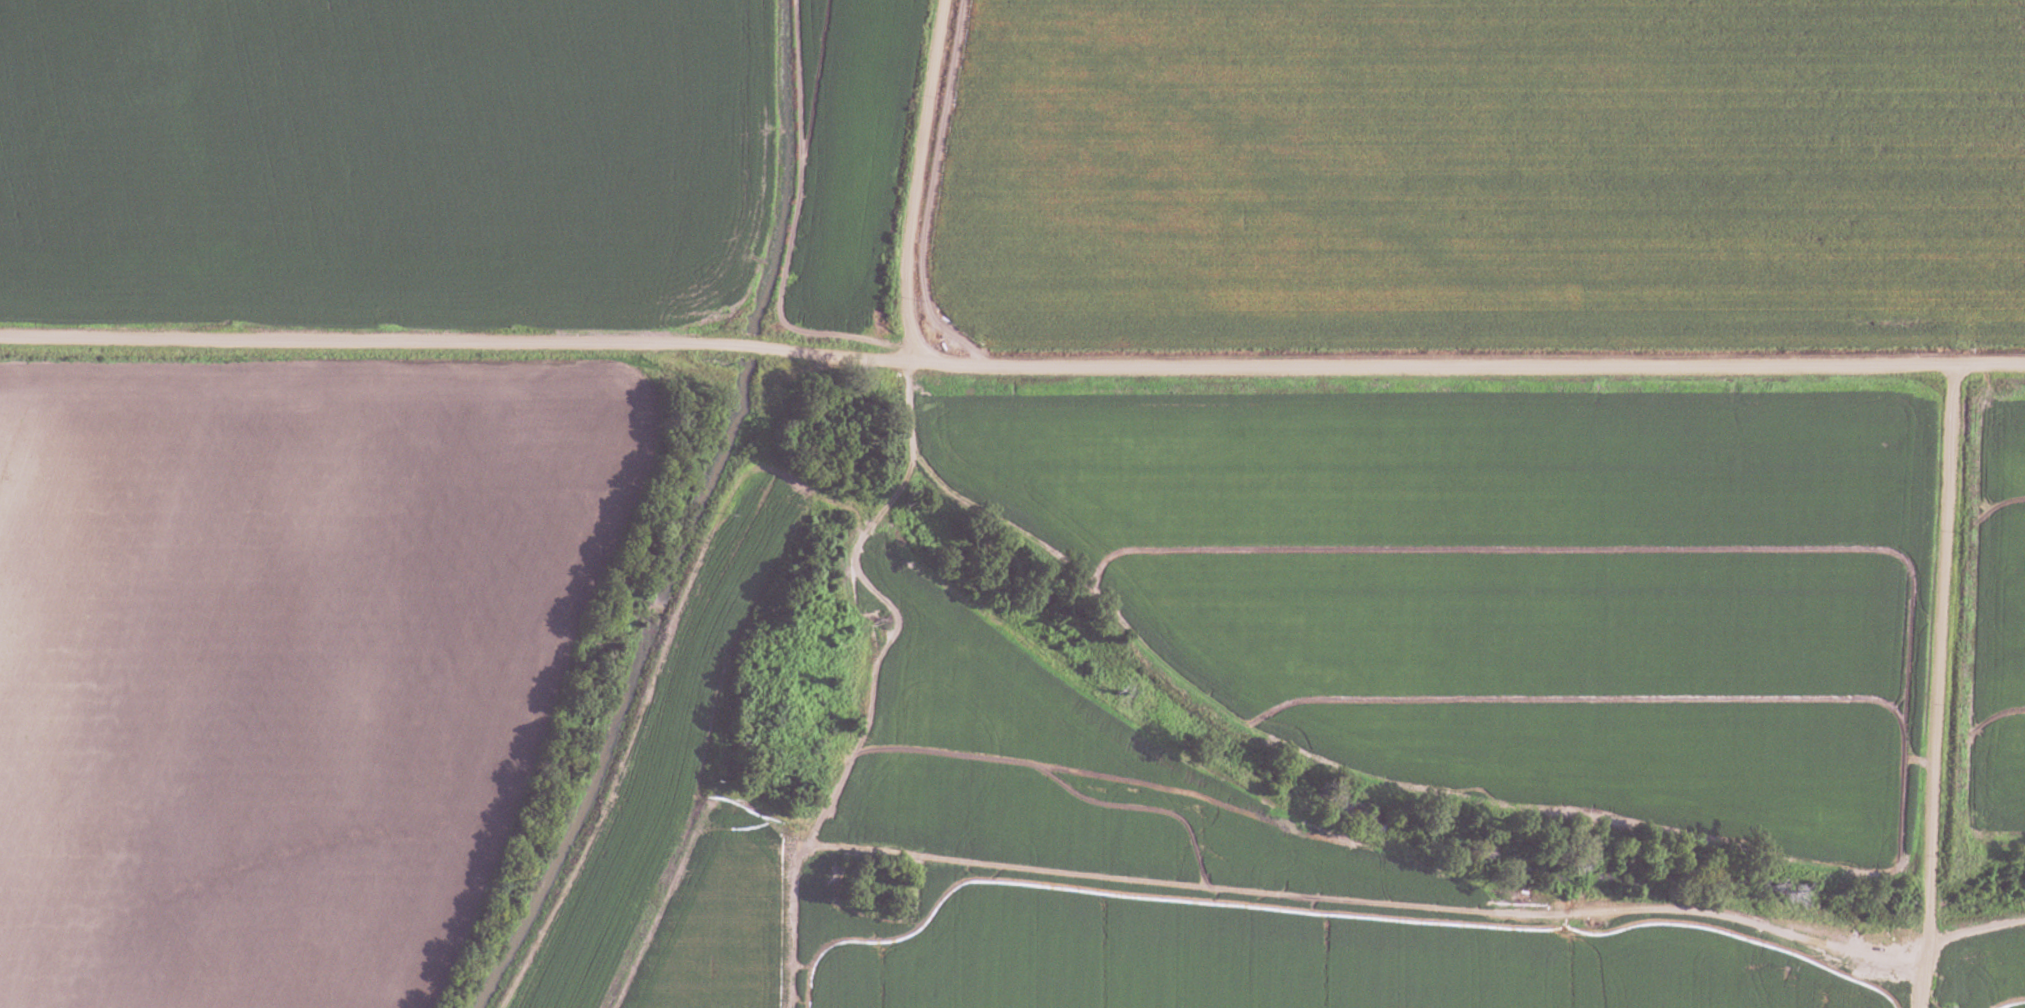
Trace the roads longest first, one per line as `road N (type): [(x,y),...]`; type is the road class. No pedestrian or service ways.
road 1 (residential): [(2024,369),(1025,362),(798,347),(0,333)]
road 2 (residential): [(1919,1007),(1936,878),(1956,368)]
road 3 (residential): [(905,353),(950,0)]

